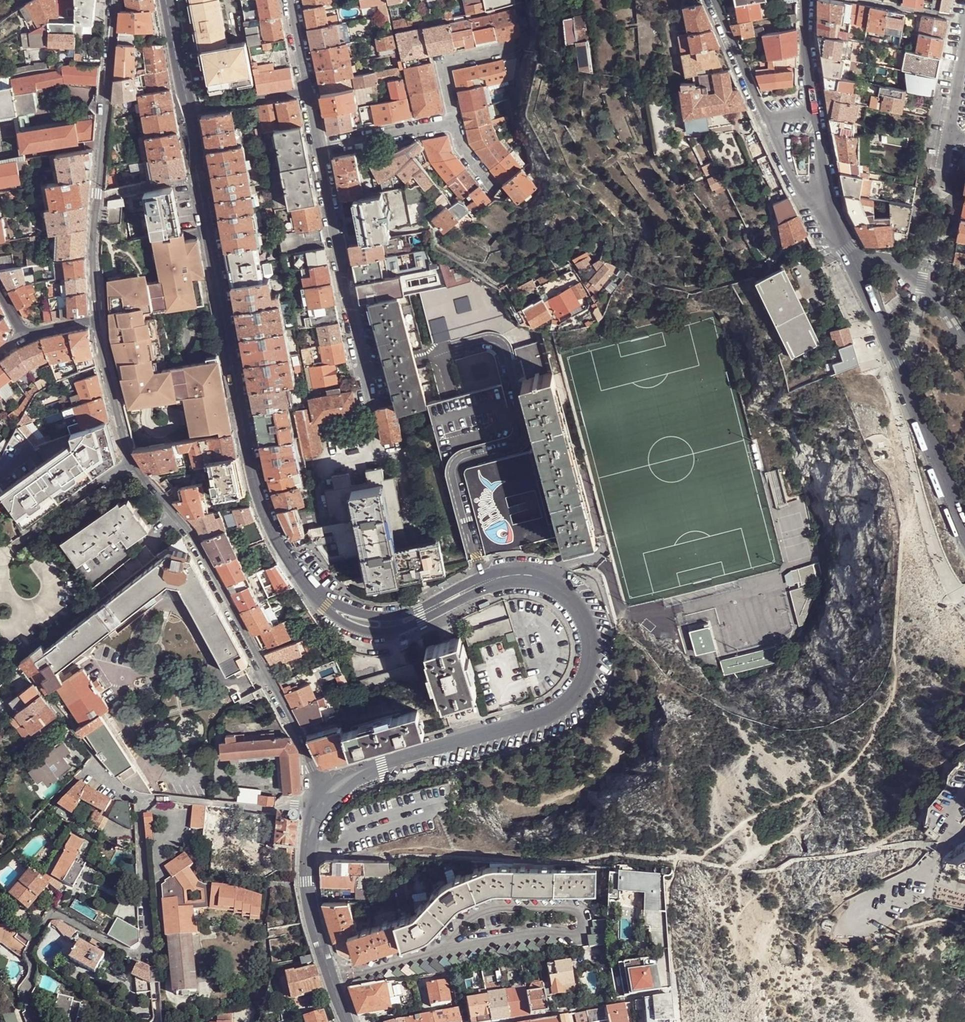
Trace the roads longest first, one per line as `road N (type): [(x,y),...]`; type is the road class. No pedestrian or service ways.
road 1 (tertiary): [(187,112),(257,491),(315,595),(355,623),(394,625),(485,583),(531,576),(562,593),(589,632),(583,684),(567,704),(364,770),(325,797)]
road 2 (residential): [(325,797),(189,531),(130,459)]
road 3 (residential): [(35,1021),(25,992),(29,950),(51,912),(137,959),(147,953),(137,795)]
road 4 (residential): [(96,319),(93,257),(113,0)]
road 5 (unclassified): [(850,260),(964,529)]
road 6 (unclassified): [(370,406),(318,148)]
road 7 (tertiary): [(315,813),(307,887),(347,1021)]
road 8 (residential): [(137,795),(315,813)]
road 9 (residential): [(24,667),(137,795)]
road 10 (residential): [(765,121),(812,222),(850,260)]
road 11 (unclassified): [(850,260),(912,270),(964,340)]
road 12 (unclassified): [(850,260),(813,115)]
road 13 (residential): [(13,549),(130,459)]
road 14 (residential): [(130,459),(96,319)]
road 15 (unclassified): [(452,123),(318,148)]
road 16 (residential): [(710,0),(765,121)]
road 17 (unclassified): [(452,123),(445,62),(514,48)]
road 18 (residential): [(187,112),(307,91)]

